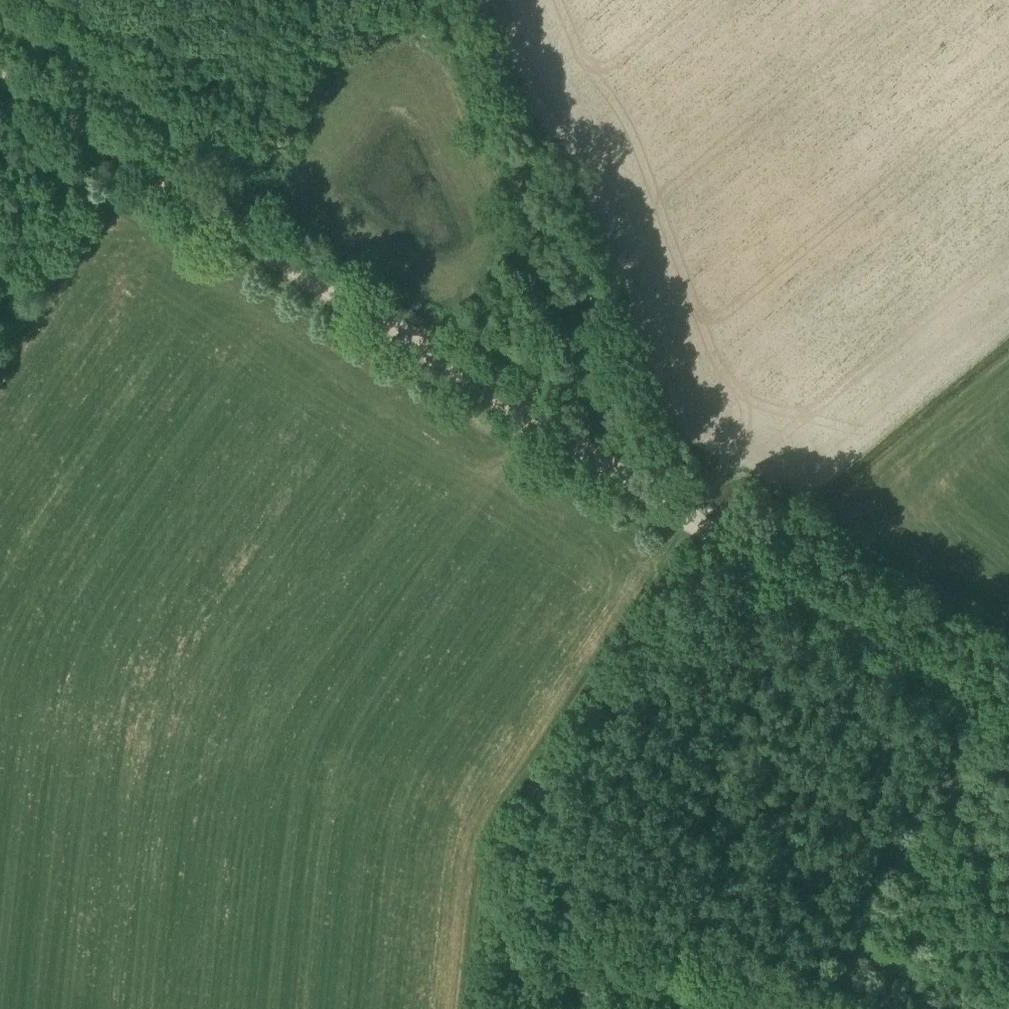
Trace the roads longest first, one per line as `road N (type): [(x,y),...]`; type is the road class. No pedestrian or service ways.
road 1 (track): [(650,490),(0,92)]
road 2 (track): [(1008,715),(969,745),(922,764),(874,820),(819,924),(770,979),(696,1002)]
road 3 (track): [(1008,705),(650,490)]

